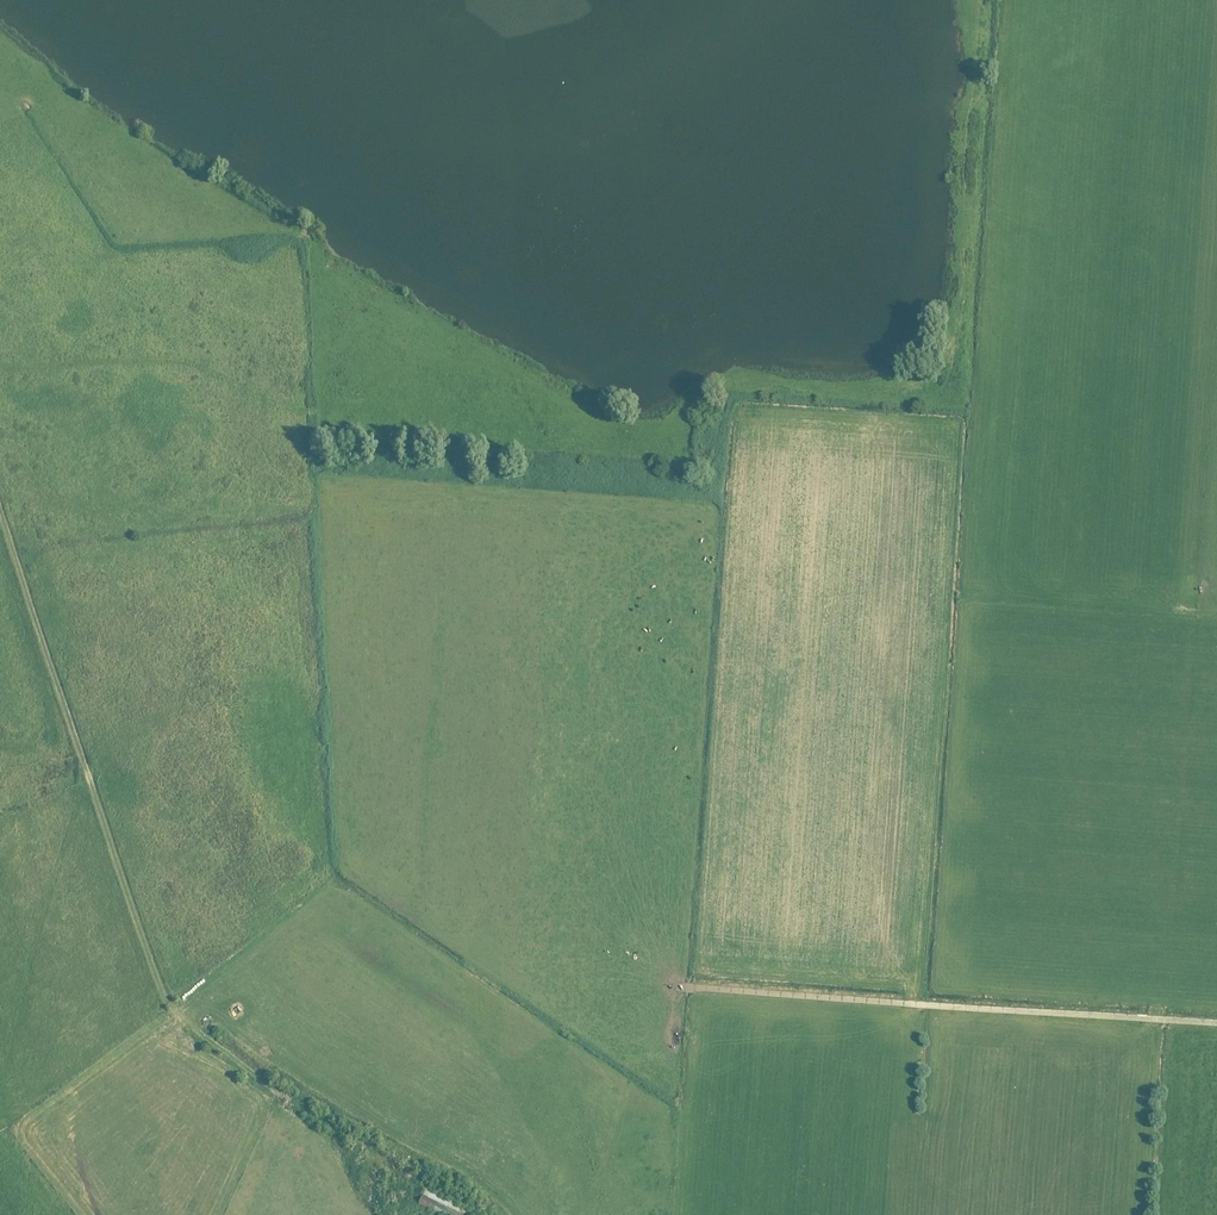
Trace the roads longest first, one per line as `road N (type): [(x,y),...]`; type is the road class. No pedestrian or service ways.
road 1 (track): [(0,509),(170,1003)]

